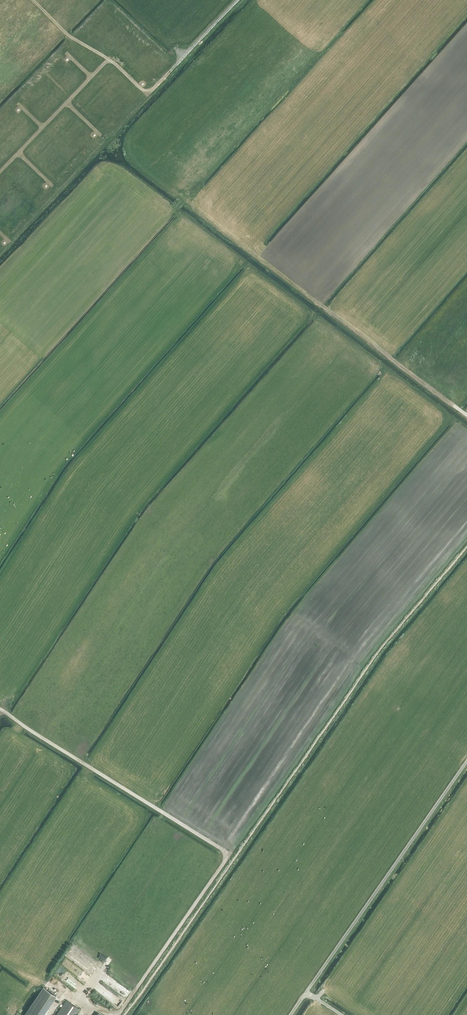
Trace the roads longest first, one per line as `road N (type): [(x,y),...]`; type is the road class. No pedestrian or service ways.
road 1 (track): [(172,70),(143,92),(32,0)]

